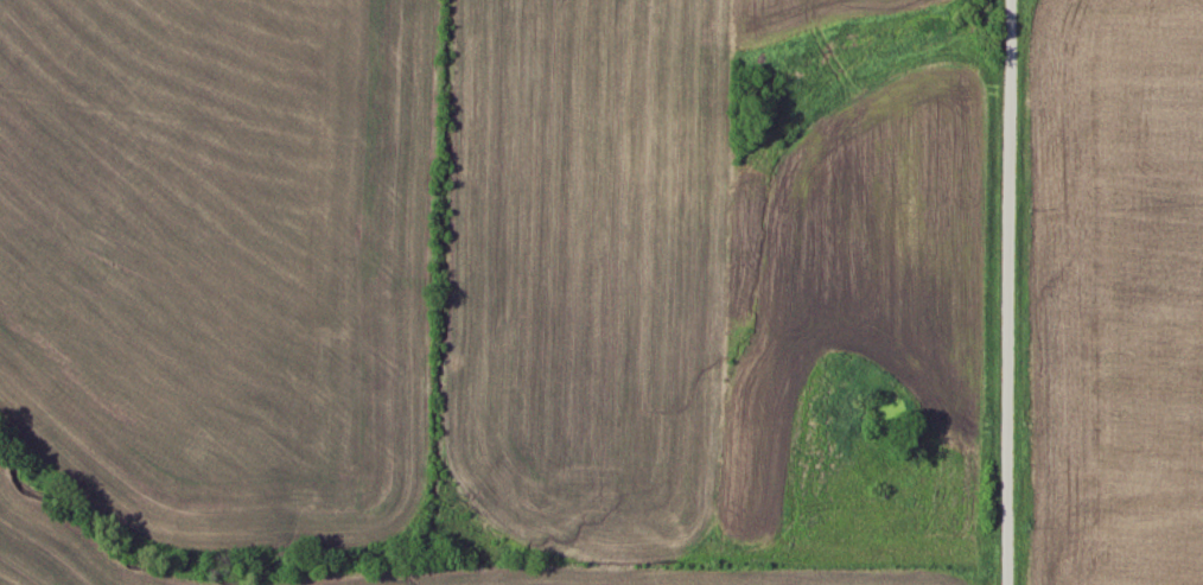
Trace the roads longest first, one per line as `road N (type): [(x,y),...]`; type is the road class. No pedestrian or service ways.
road 1 (residential): [(938,584),(959,0)]

